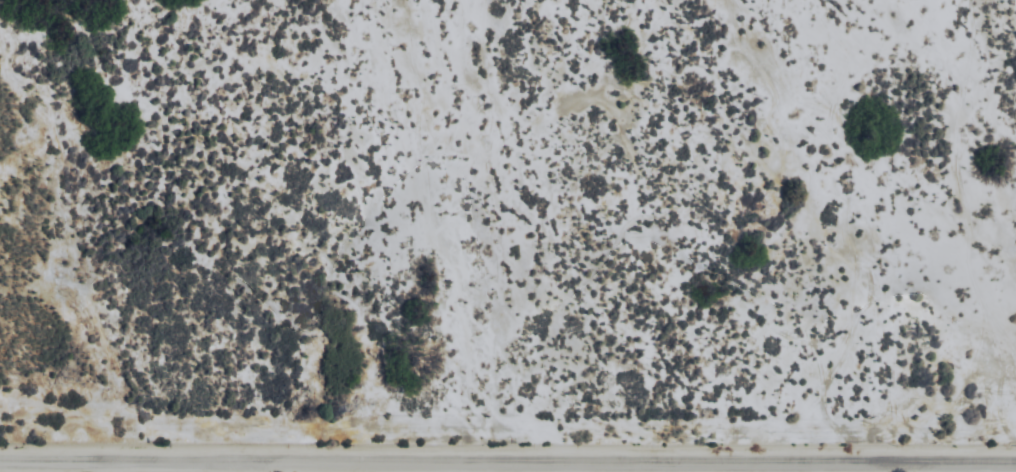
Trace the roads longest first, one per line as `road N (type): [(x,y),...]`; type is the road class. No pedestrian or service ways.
road 1 (residential): [(1015,467),(0,460)]

